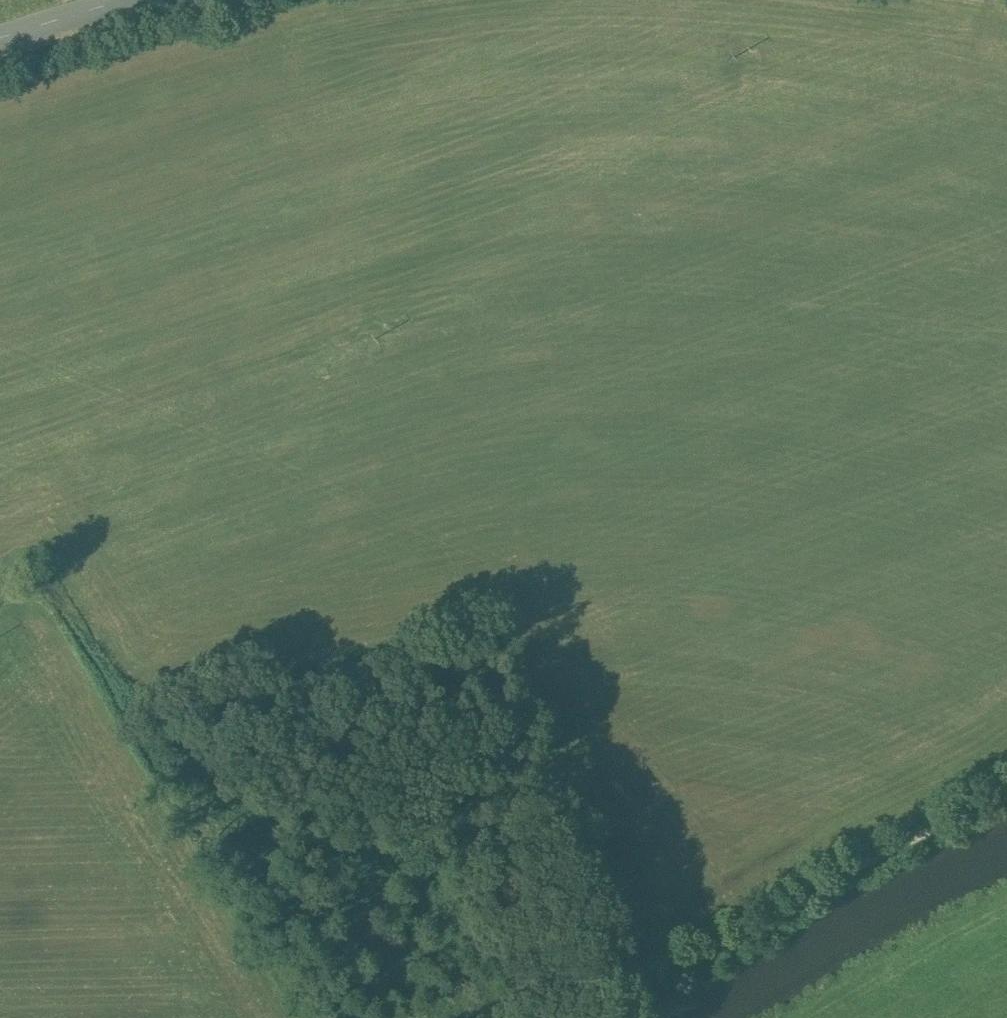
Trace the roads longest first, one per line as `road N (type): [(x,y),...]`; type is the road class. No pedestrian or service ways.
road 1 (tertiary): [(0,39),(124,0)]

